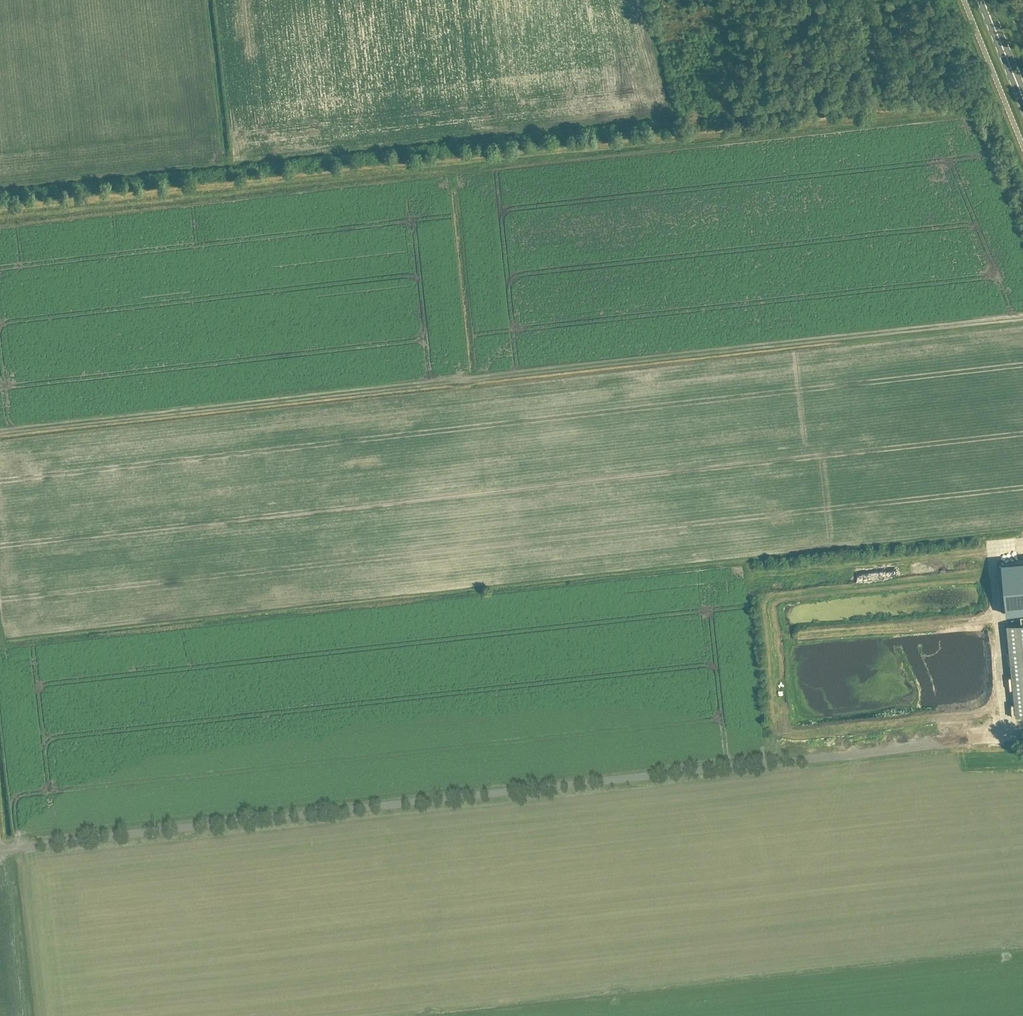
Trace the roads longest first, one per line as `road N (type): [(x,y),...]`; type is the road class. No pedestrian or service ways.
road 1 (track): [(0,209),(888,114),(975,113)]

